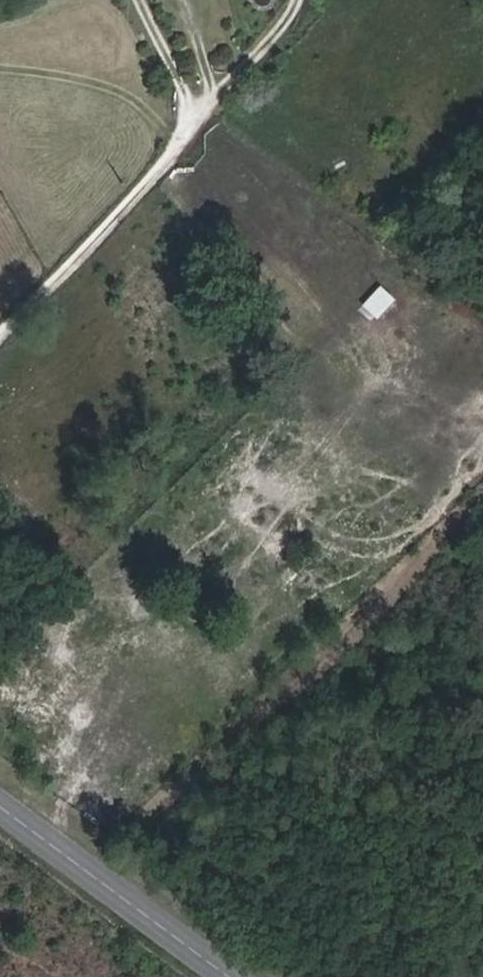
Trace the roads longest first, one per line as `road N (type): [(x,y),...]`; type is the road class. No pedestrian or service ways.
road 1 (residential): [(0,333),(128,211),(192,121)]
road 2 (tertiary): [(231,976),(0,806)]

